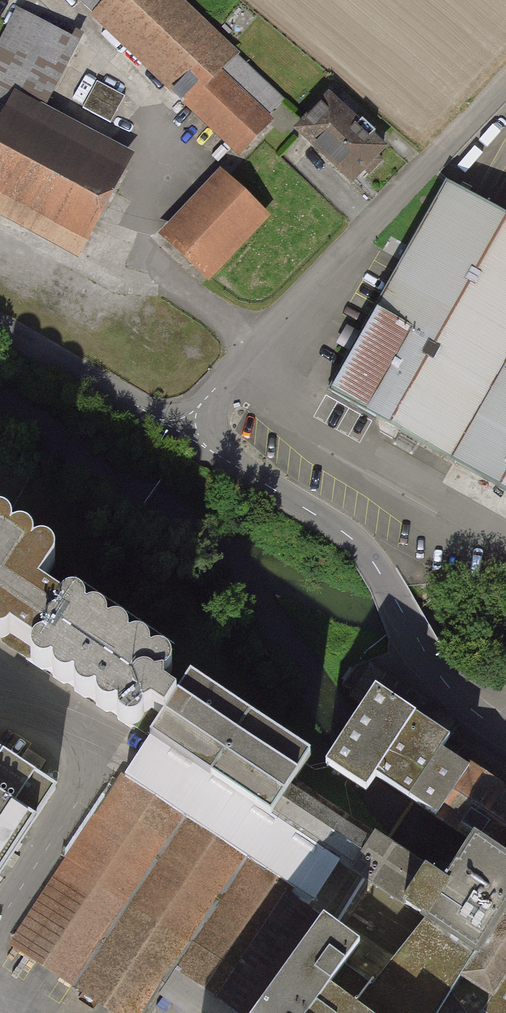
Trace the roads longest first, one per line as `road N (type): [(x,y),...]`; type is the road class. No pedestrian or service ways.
road 1 (residential): [(186,425),(505,82)]
road 2 (residential): [(186,425),(211,451),(349,536),(467,705),(505,733)]
road 3 (residential): [(0,324),(156,418),(186,425)]

